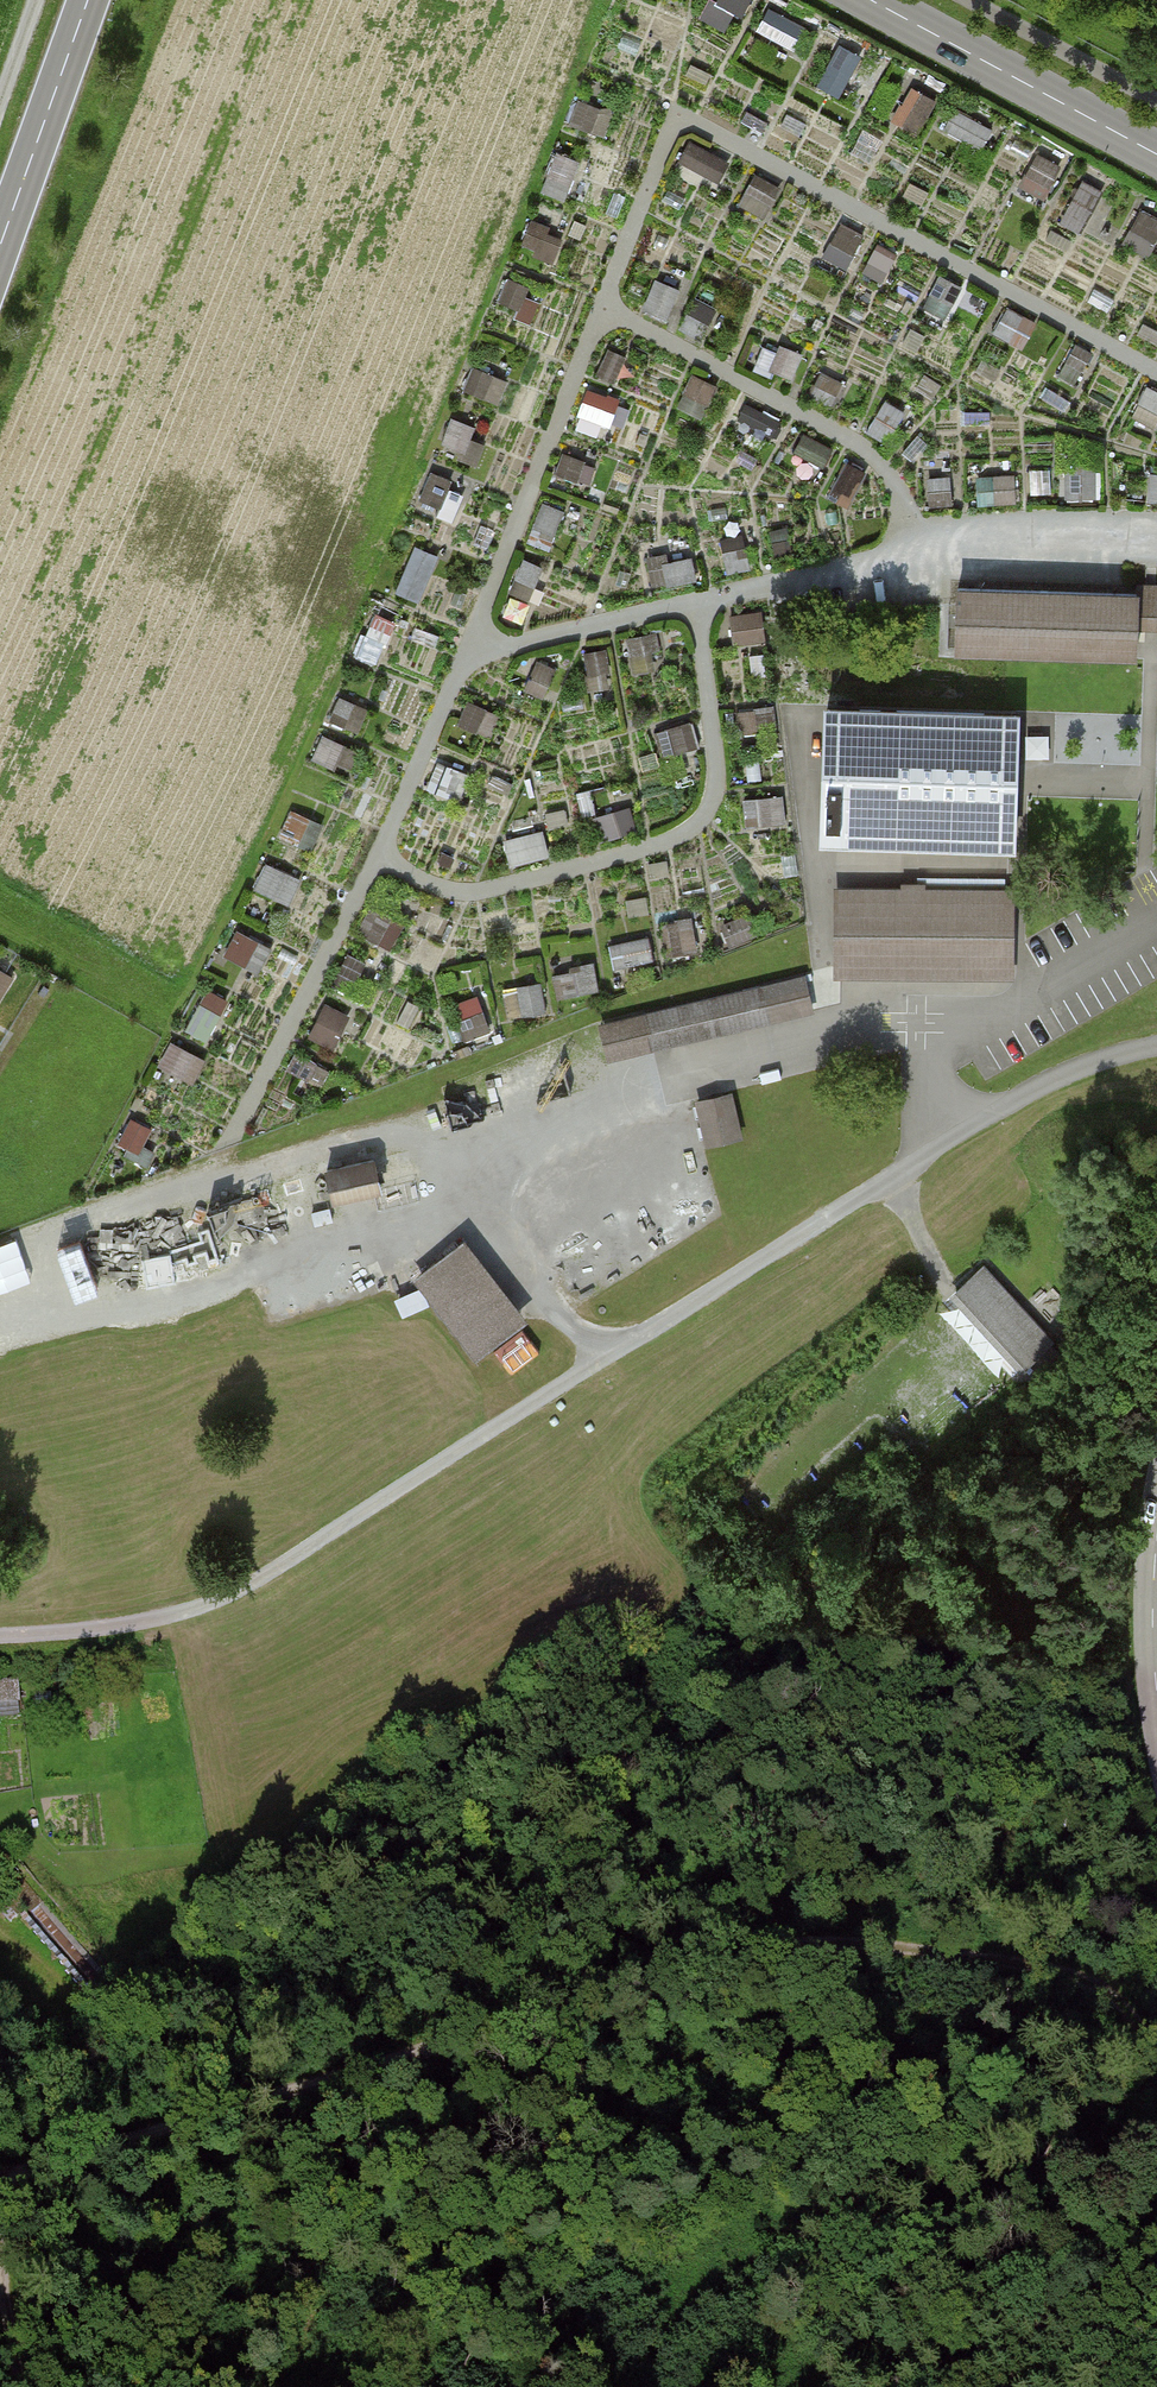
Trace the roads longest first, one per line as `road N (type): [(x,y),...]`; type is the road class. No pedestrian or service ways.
road 1 (track): [(1156,2057),(1122,2011),(1079,1980),(820,1943),(0,2182)]
road 2 (track): [(899,1174),(218,1601),(103,1631),(0,1636)]
road 3 (track): [(0,1271),(70,1299),(121,1303),(201,1284),(414,1198),(660,1080)]
road 4 (track): [(726,1965),(900,2273),(946,2386)]
road 5 (track): [(180,1187),(387,1130),(467,1137),(504,1155)]
road 6 (tertiary): [(1156,155),(862,0)]
road 7 (track): [(0,1250),(180,1187),(222,1276)]
road 8 (secondary): [(0,244),(88,0)]
road 9 (track): [(606,1359),(560,1319),(483,1165)]
road 10 (track): [(0,2226),(28,2386)]
road 11 (tertiary): [(1156,1694),(1149,1631),(1156,1556)]

